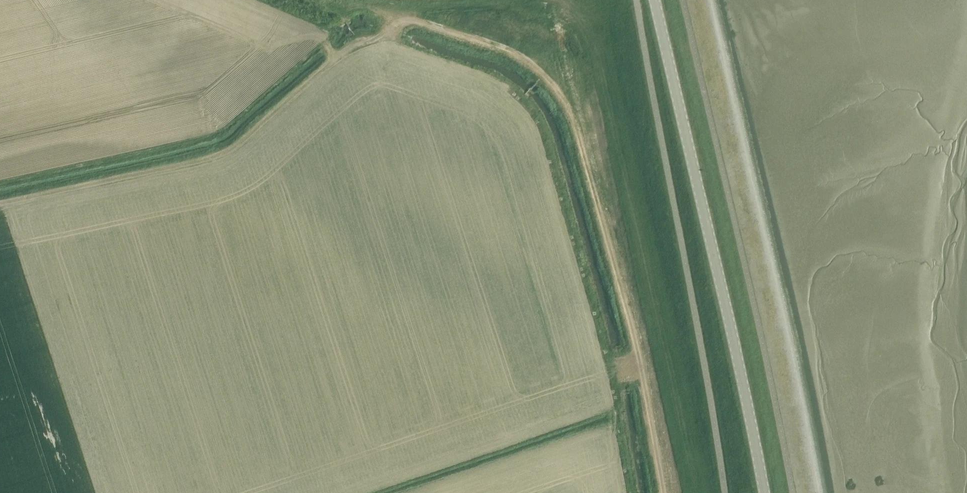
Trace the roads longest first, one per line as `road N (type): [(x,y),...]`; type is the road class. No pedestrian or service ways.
road 1 (track): [(661,492),(638,363),(569,112),(541,77),(502,51),(418,22)]
road 2 (tertiary): [(654,0),(764,492)]
road 3 (track): [(326,42),(336,54),(332,62),(230,151),(0,203)]

